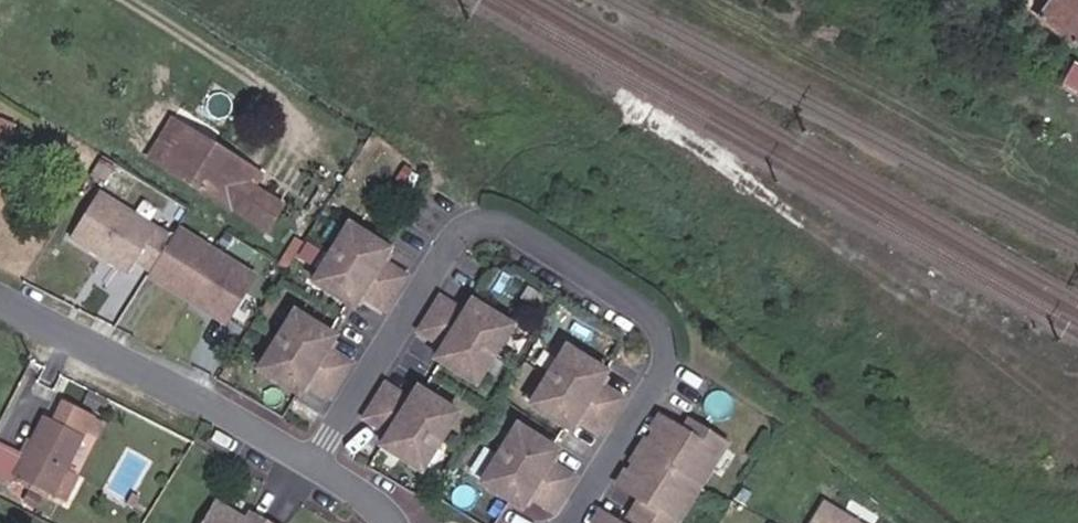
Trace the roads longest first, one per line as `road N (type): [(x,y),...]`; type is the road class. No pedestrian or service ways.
road 1 (residential): [(325,480),(468,246),(683,375),(590,522)]
road 2 (residential): [(325,480),(234,424),(0,308)]

